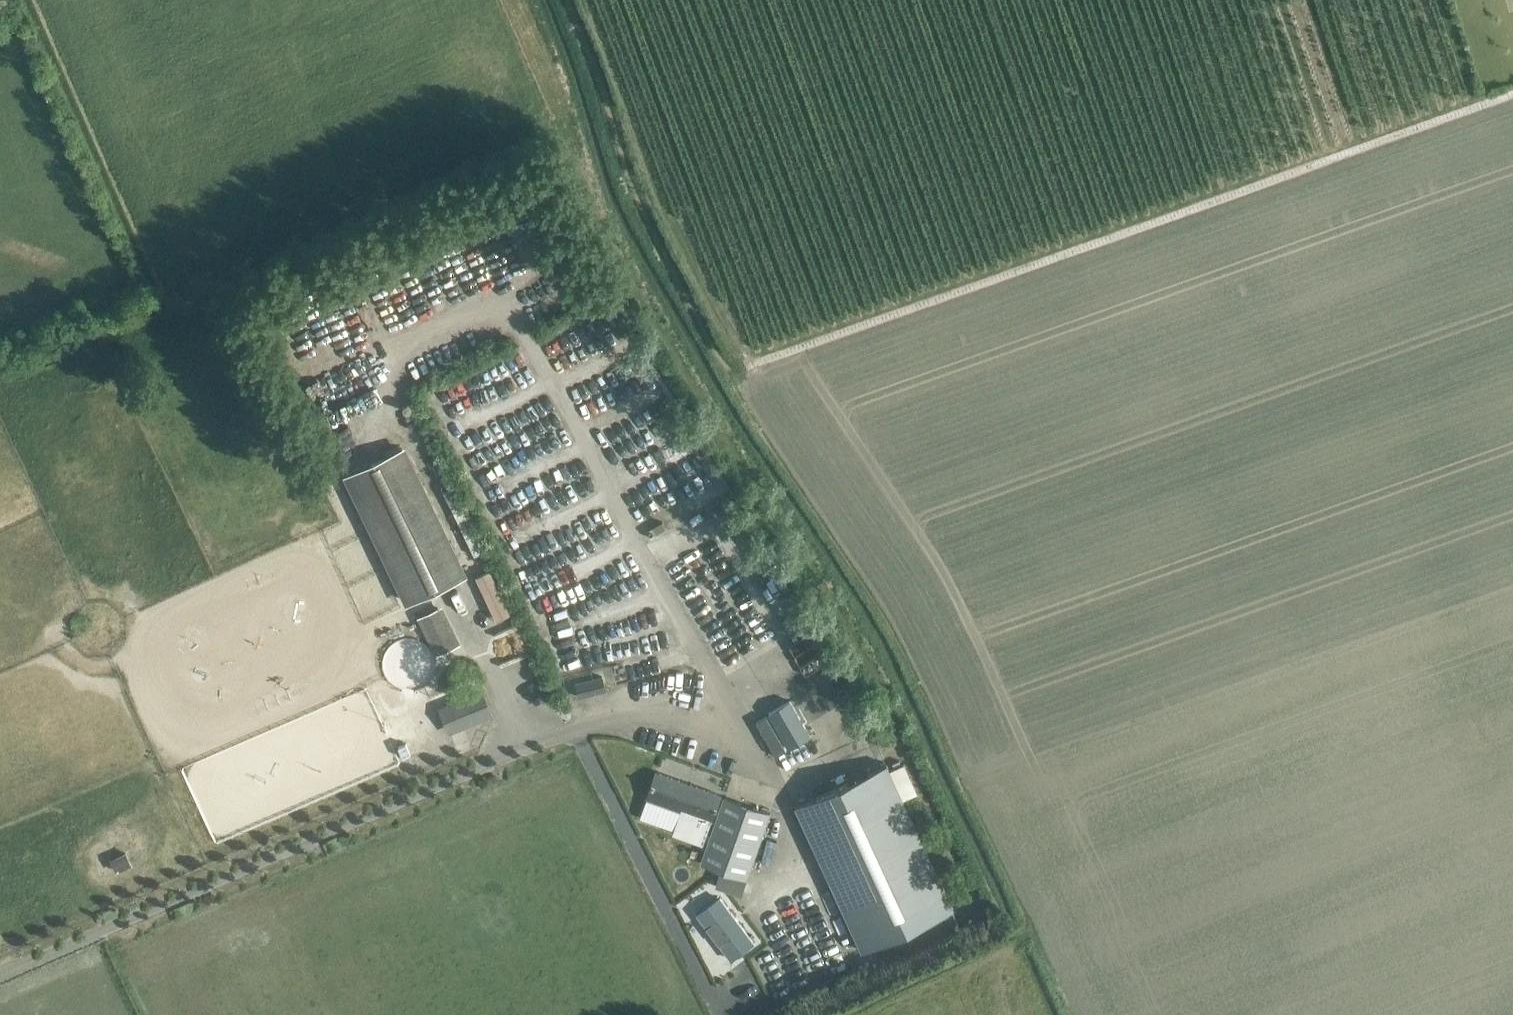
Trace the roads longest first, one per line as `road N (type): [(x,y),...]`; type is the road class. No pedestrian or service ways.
road 1 (track): [(1512,93),(748,368)]

